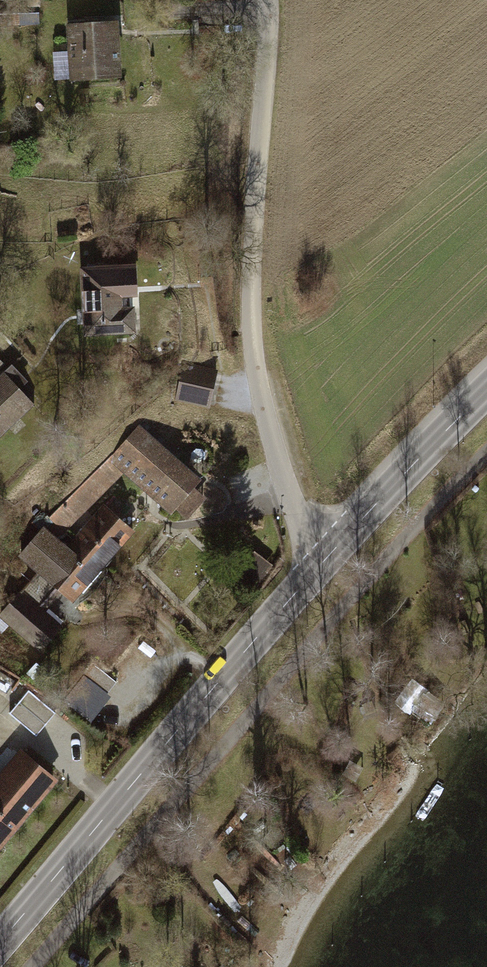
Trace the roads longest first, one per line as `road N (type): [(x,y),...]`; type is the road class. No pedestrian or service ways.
road 1 (residential): [(267,0),(252,305),(317,572)]
road 2 (secondary): [(0,942),(317,572)]
road 3 (secondary): [(317,572),(486,391)]

